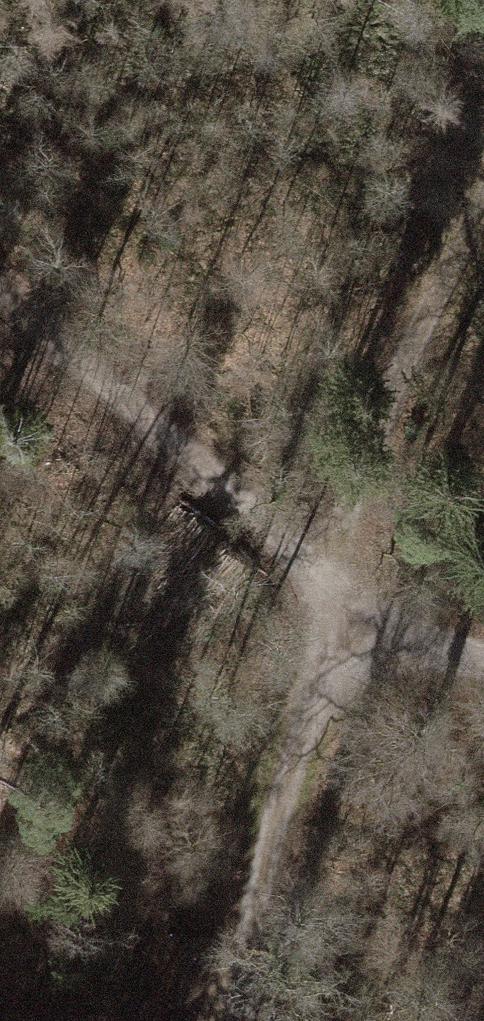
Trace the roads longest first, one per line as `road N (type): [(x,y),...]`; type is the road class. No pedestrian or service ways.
road 1 (track): [(316,627),(193,472),(0,312)]
road 2 (track): [(316,627),(483,220)]
road 3 (track): [(227,1020),(316,627)]
road 4 (track): [(483,653),(316,627)]

